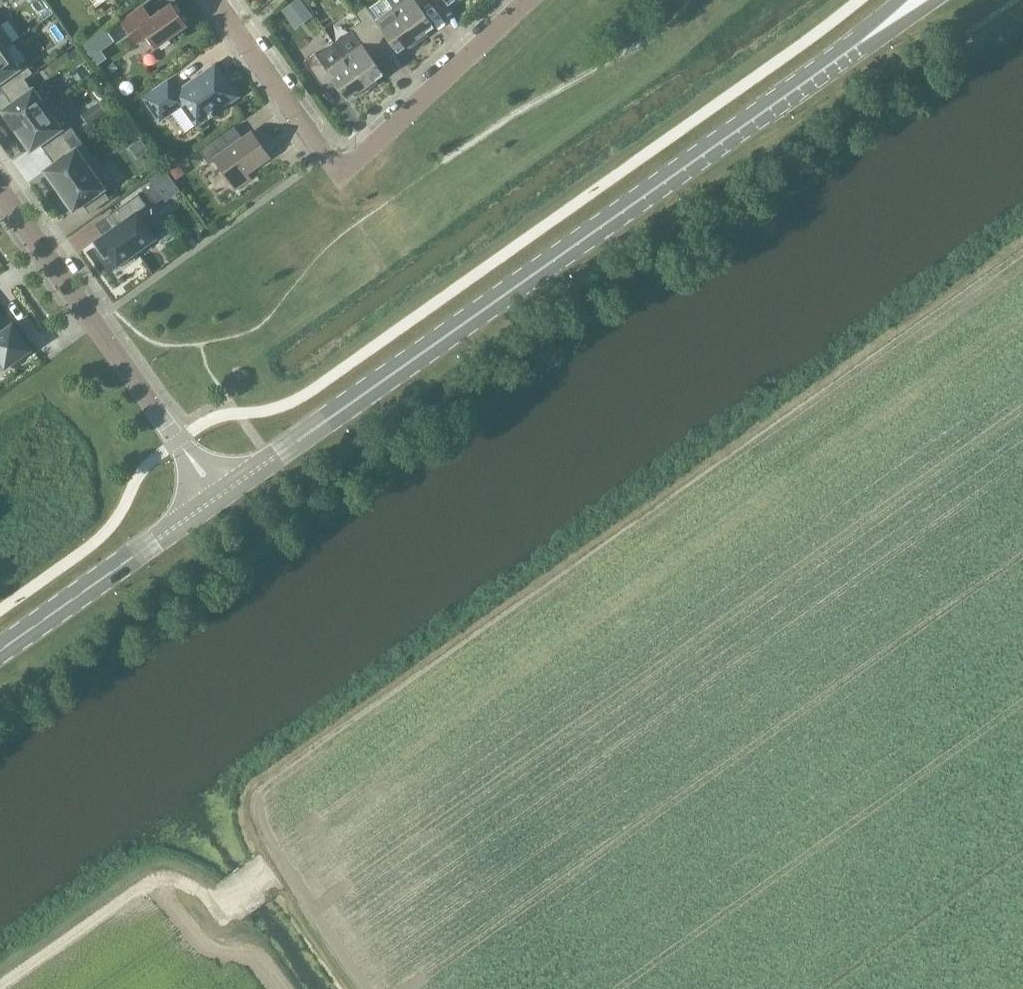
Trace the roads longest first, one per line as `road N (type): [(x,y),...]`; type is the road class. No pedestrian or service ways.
road 1 (primary): [(230,488),(849,50)]
road 2 (residential): [(216,0),(340,175),(526,0)]
road 3 (residential): [(184,448),(0,191)]
road 4 (primary): [(0,650),(208,504)]

